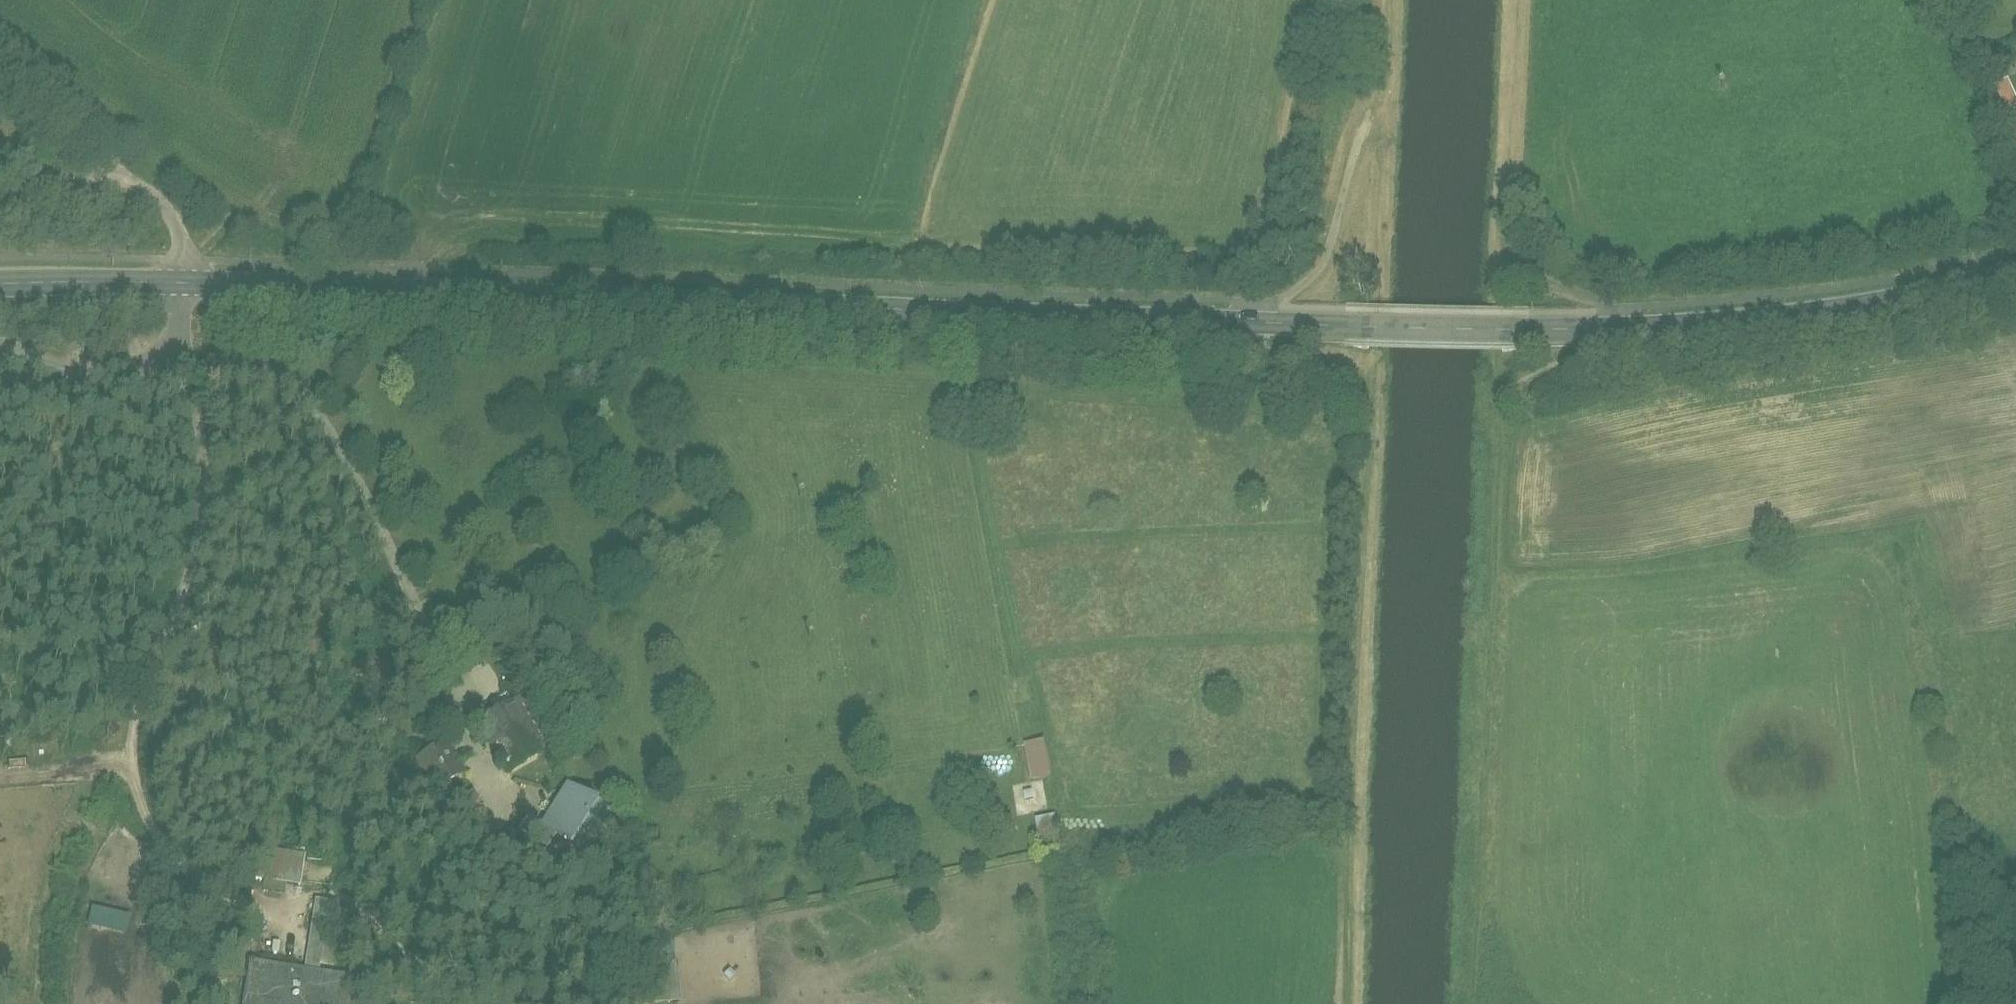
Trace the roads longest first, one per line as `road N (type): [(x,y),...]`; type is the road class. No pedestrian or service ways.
road 1 (tertiary): [(180,284),(1505,334),(1807,319),(2015,274)]
road 2 (residential): [(0,337),(89,364),(147,362),(183,324),(180,284)]
road 3 (tertiary): [(0,285),(180,284)]

